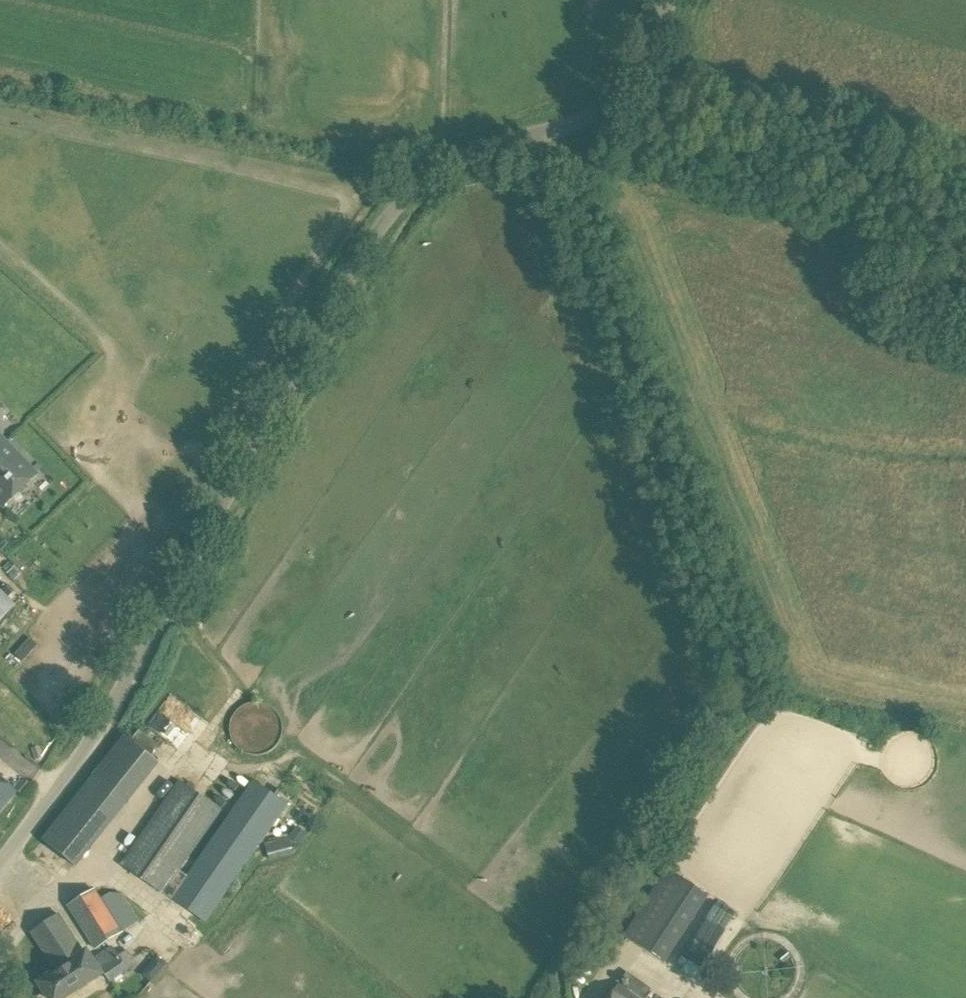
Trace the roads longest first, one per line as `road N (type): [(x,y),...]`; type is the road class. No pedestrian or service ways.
road 1 (unclassified): [(0,862),(99,729),(396,205),(462,157),(614,102),(642,71),(668,0)]

